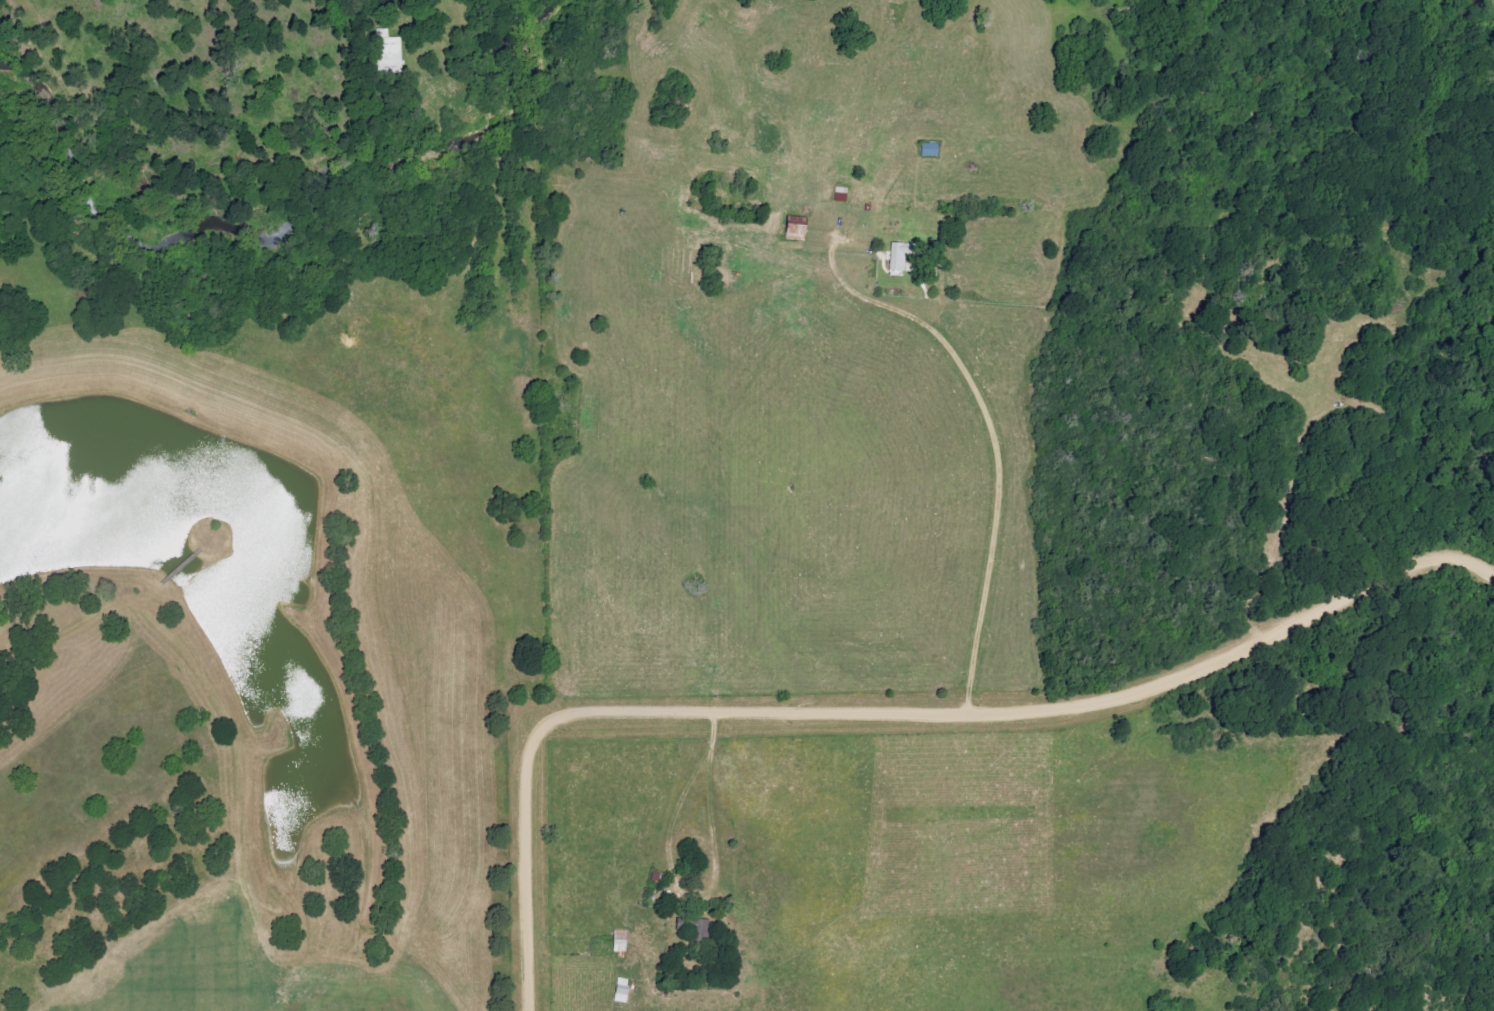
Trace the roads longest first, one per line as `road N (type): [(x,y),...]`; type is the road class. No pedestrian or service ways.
road 1 (residential): [(532,1010),(530,768),(535,740),(561,717),(1080,704),(1156,684),(1421,562),(1449,555),(1493,569)]

